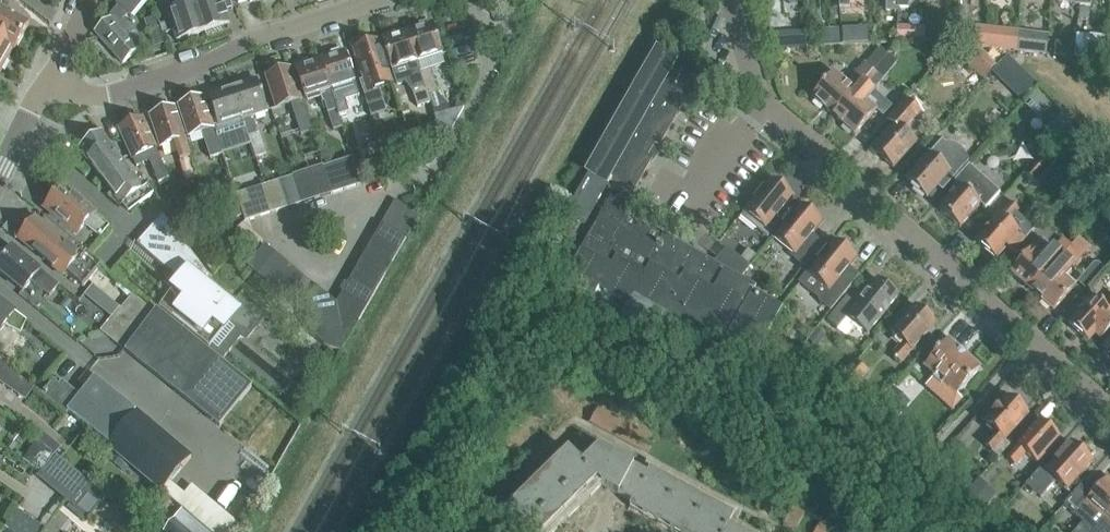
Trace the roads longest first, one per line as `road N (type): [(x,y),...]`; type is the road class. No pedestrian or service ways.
road 1 (residential): [(1109,413),(803,141),(753,81),(729,0)]
road 2 (residential): [(404,0),(109,96),(75,101),(44,93)]

